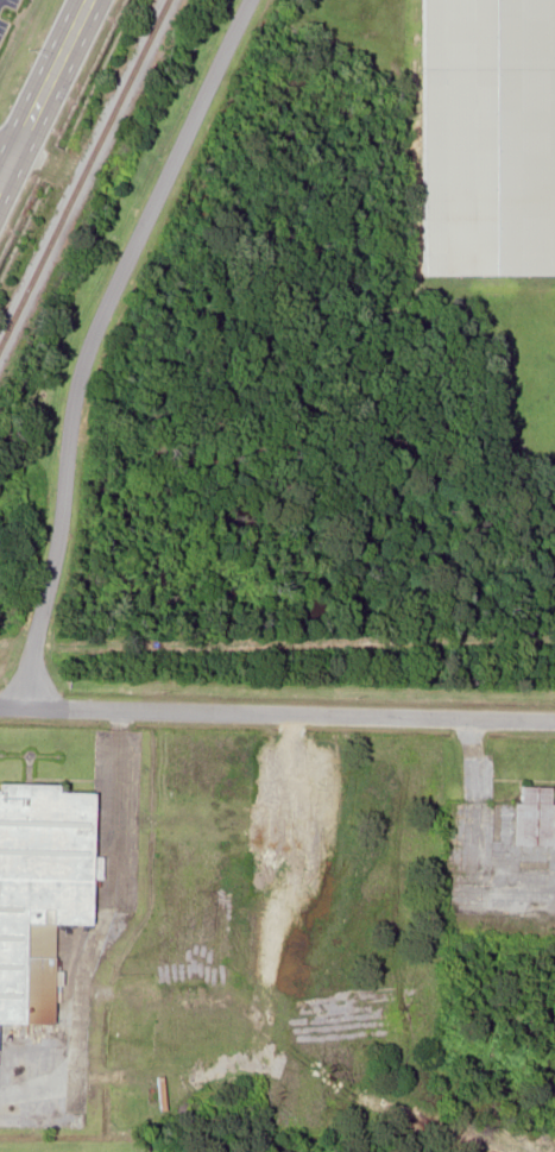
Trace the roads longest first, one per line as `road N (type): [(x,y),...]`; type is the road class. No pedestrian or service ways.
road 1 (residential): [(554,718),(0,705)]
road 2 (primary): [(0,178),(87,0)]

